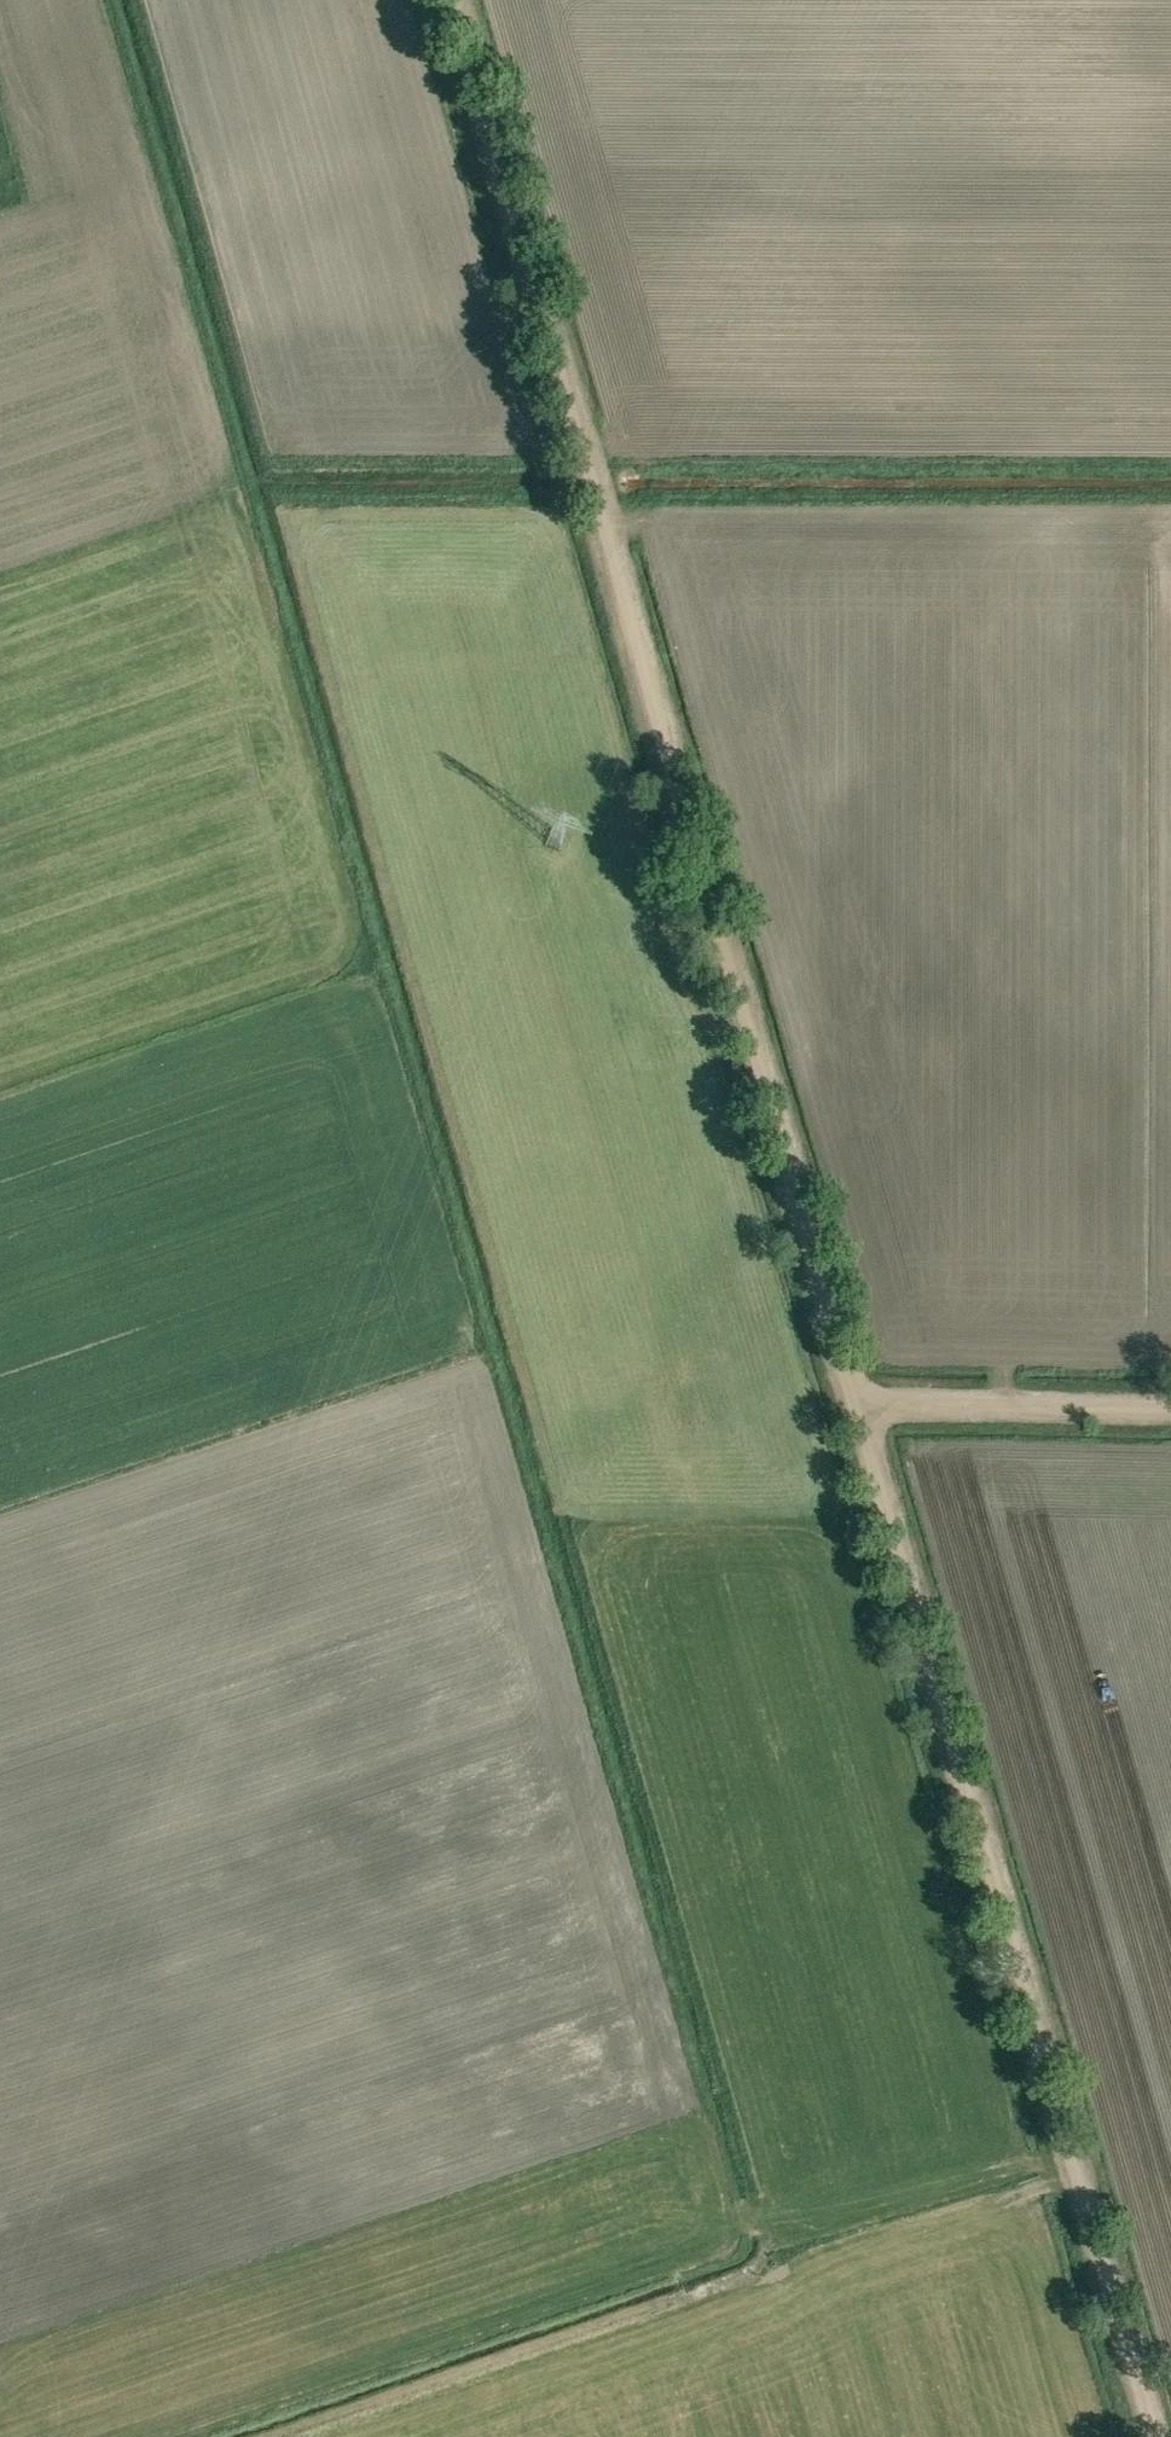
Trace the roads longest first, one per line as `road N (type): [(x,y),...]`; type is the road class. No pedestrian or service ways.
road 1 (track): [(857,1406),(449,0)]
road 2 (track): [(1153,2436),(857,1406)]
road 3 (track): [(857,1406),(1170,1411)]

